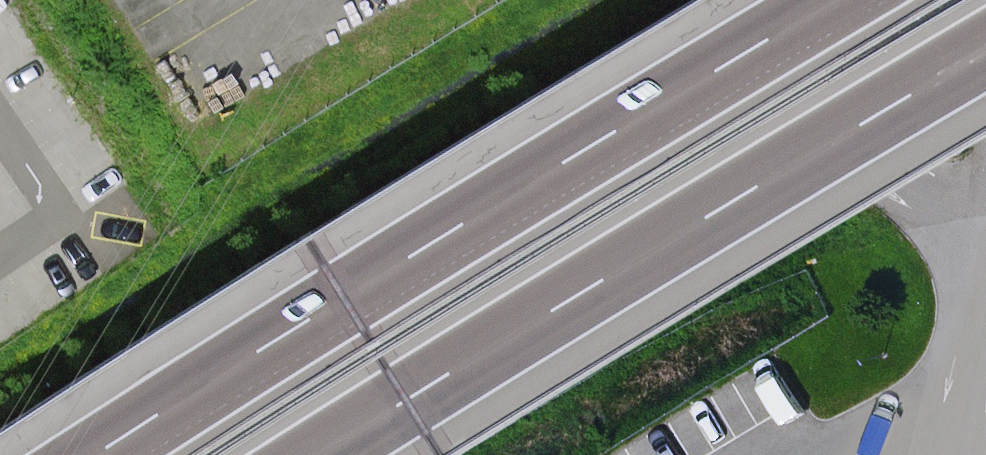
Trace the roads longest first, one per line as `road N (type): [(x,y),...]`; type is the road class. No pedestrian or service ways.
road 1 (tertiary): [(941,0),(201,454)]
road 2 (motorway): [(829,0),(92,454)]
road 3 (motorway): [(320,454),(985,53)]

